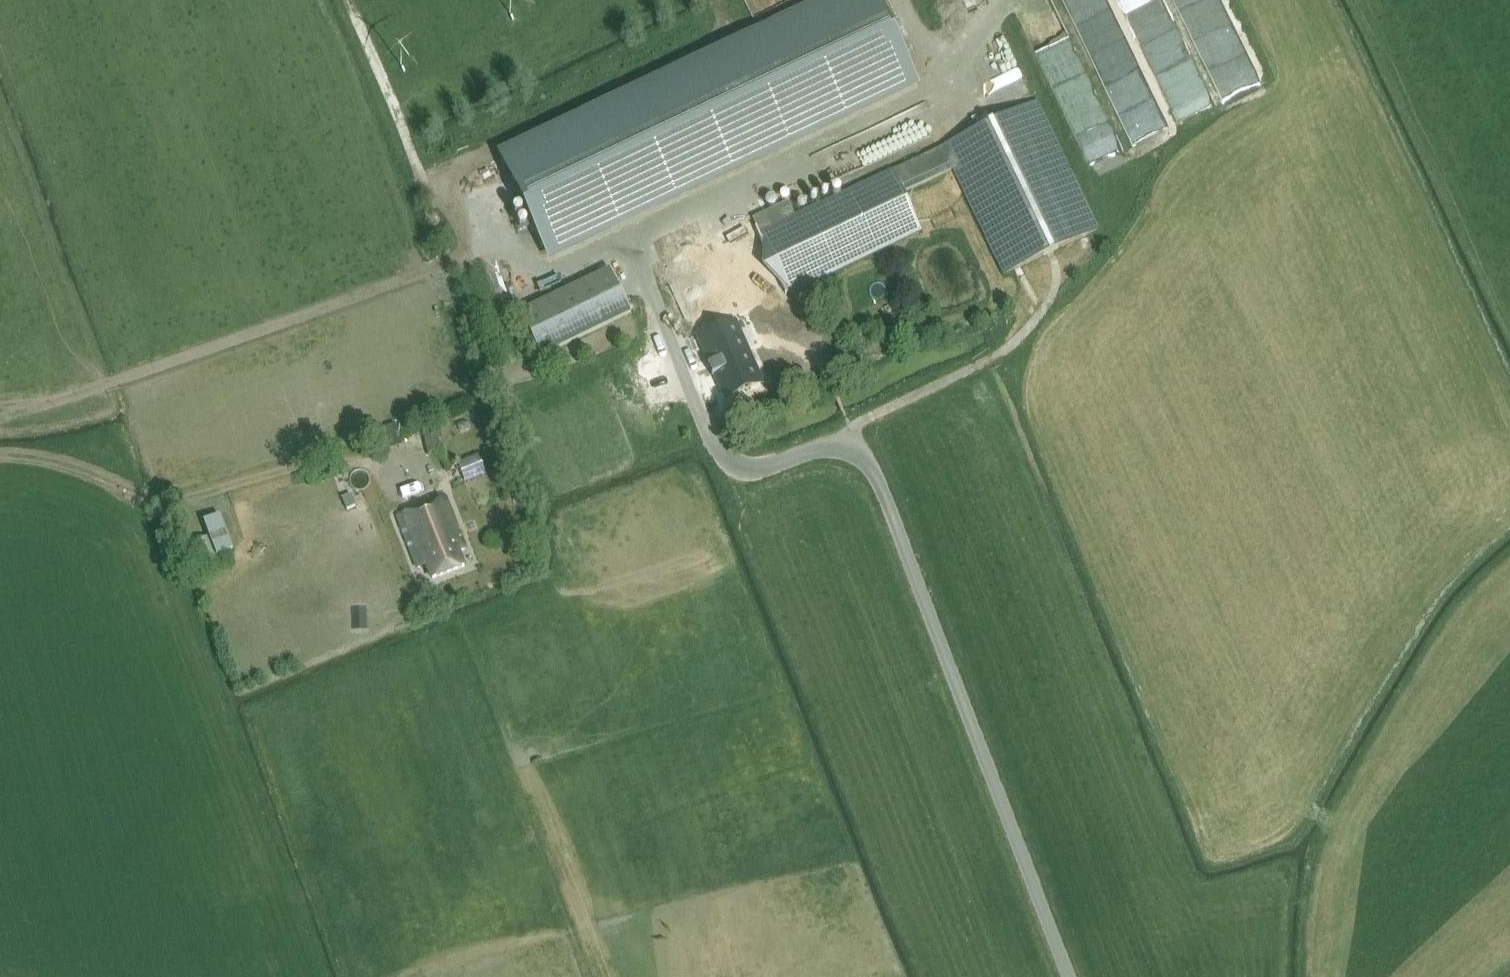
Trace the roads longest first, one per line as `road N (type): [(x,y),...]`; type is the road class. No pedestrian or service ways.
road 1 (track): [(0,454),(41,458),(169,501),(305,467),(384,462),(425,477)]

